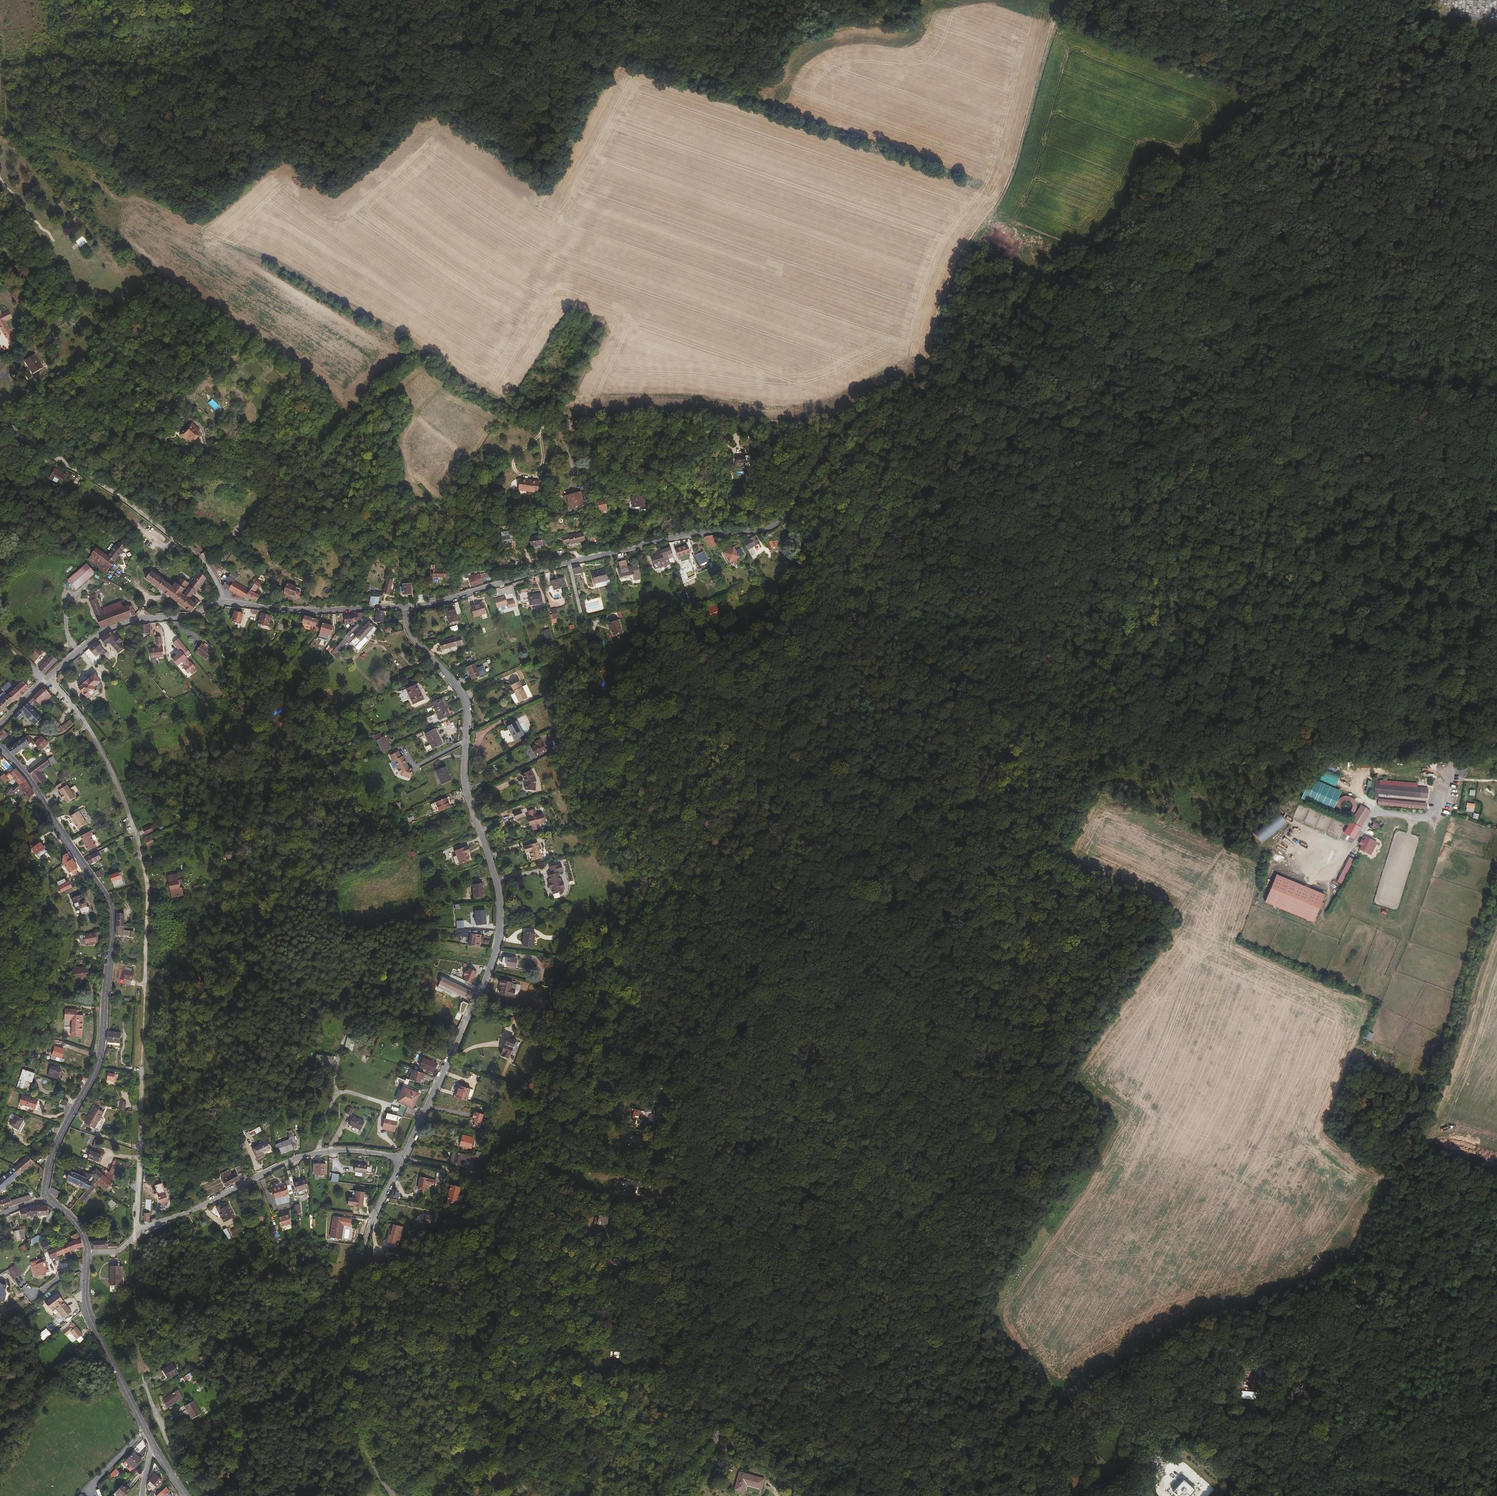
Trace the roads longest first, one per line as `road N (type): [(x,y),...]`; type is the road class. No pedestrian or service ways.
road 1 (track): [(686,1175),(792,1298),(822,1292),(975,1178),(1244,829),(1329,756),(1304,170),(1304,146),(1334,64)]
road 2 (track): [(1069,0),(1015,173),(964,258),(932,340),(937,371),(859,634),(804,720),(733,893),(601,1057),(480,1172),(402,1160)]
road 3 (track): [(0,124),(267,258),(520,408),(664,410),(844,425)]
road 4 (unclassified): [(844,425),(937,371),(1119,241),(1250,109),(1353,53),(1417,0)]
road 5 (residential): [(405,606),(411,635),(465,698),(465,785),(501,919),(488,970),(402,1160)]
road 6 (track): [(971,1495),(1103,1378),(1174,1339),(1229,1318),(1452,1269)]
road 7 (residential): [(405,606),(699,532),(764,529),(784,515),(844,425)]
road 8 (tertiary): [(0,746),(31,781),(113,913),(100,1056),(54,1146),(47,1198)]
road 9 (track): [(44,682),(101,751),(143,869),(139,1147)]
road 10 (track): [(710,1011),(771,976),(847,949),(896,942),(1092,1032)]
road 11 (track): [(1404,1157),(1349,1294),(1349,1315),(1290,1440),(1234,1495)]
road 12 (residential): [(402,1160),(358,1261),(341,1346),(362,1438),(393,1495)]
road 13 (residential): [(0,411),(19,436),(107,487),(198,555),(226,602)]
road 14 (residential): [(136,1236),(301,1157),(347,1150),(402,1160)]
road 15 (unclassified): [(1450,757),(1496,511)]
road 16 (residential): [(209,606),(103,633),(0,724)]
road 17 (tertiary): [(87,1252),(88,1310),(153,1444)]
road 18 (residential): [(226,602),(405,606)]
road 19 (track): [(1329,756),(1496,753)]

